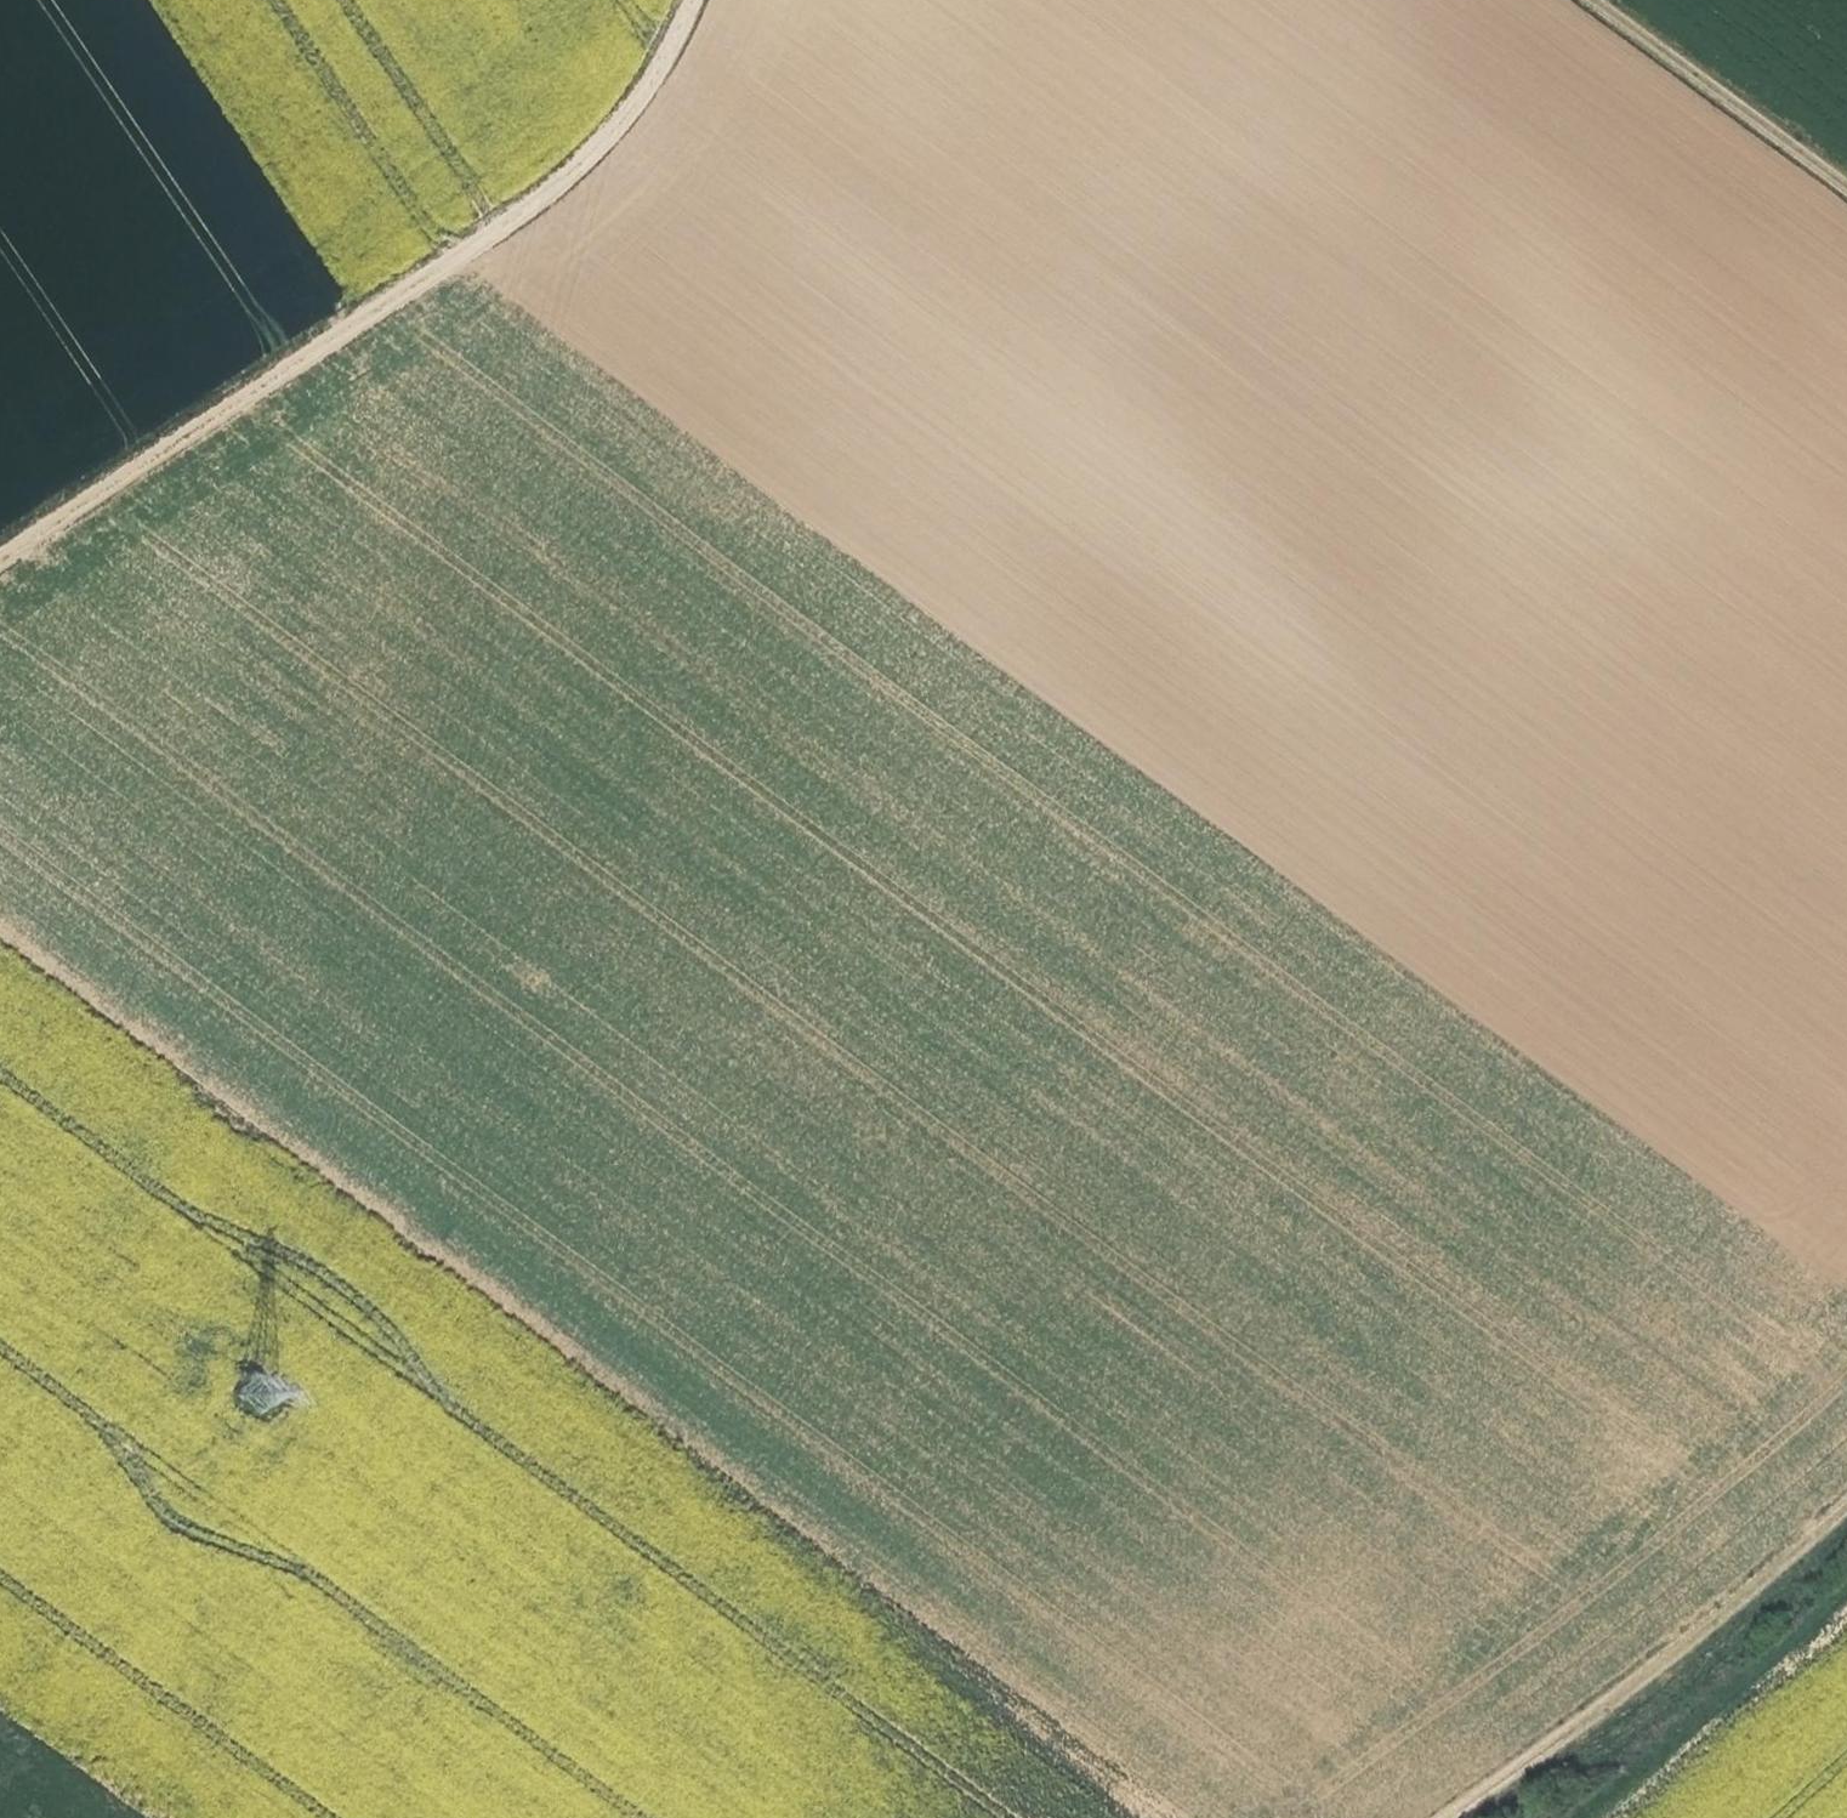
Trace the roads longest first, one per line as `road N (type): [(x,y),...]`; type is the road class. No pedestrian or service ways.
road 1 (track): [(692,0),(674,53),(590,156),(0,553)]
road 2 (track): [(1440,1817),(1638,1676),(1846,1486)]
road 3 (track): [(1846,194),(1581,0)]

